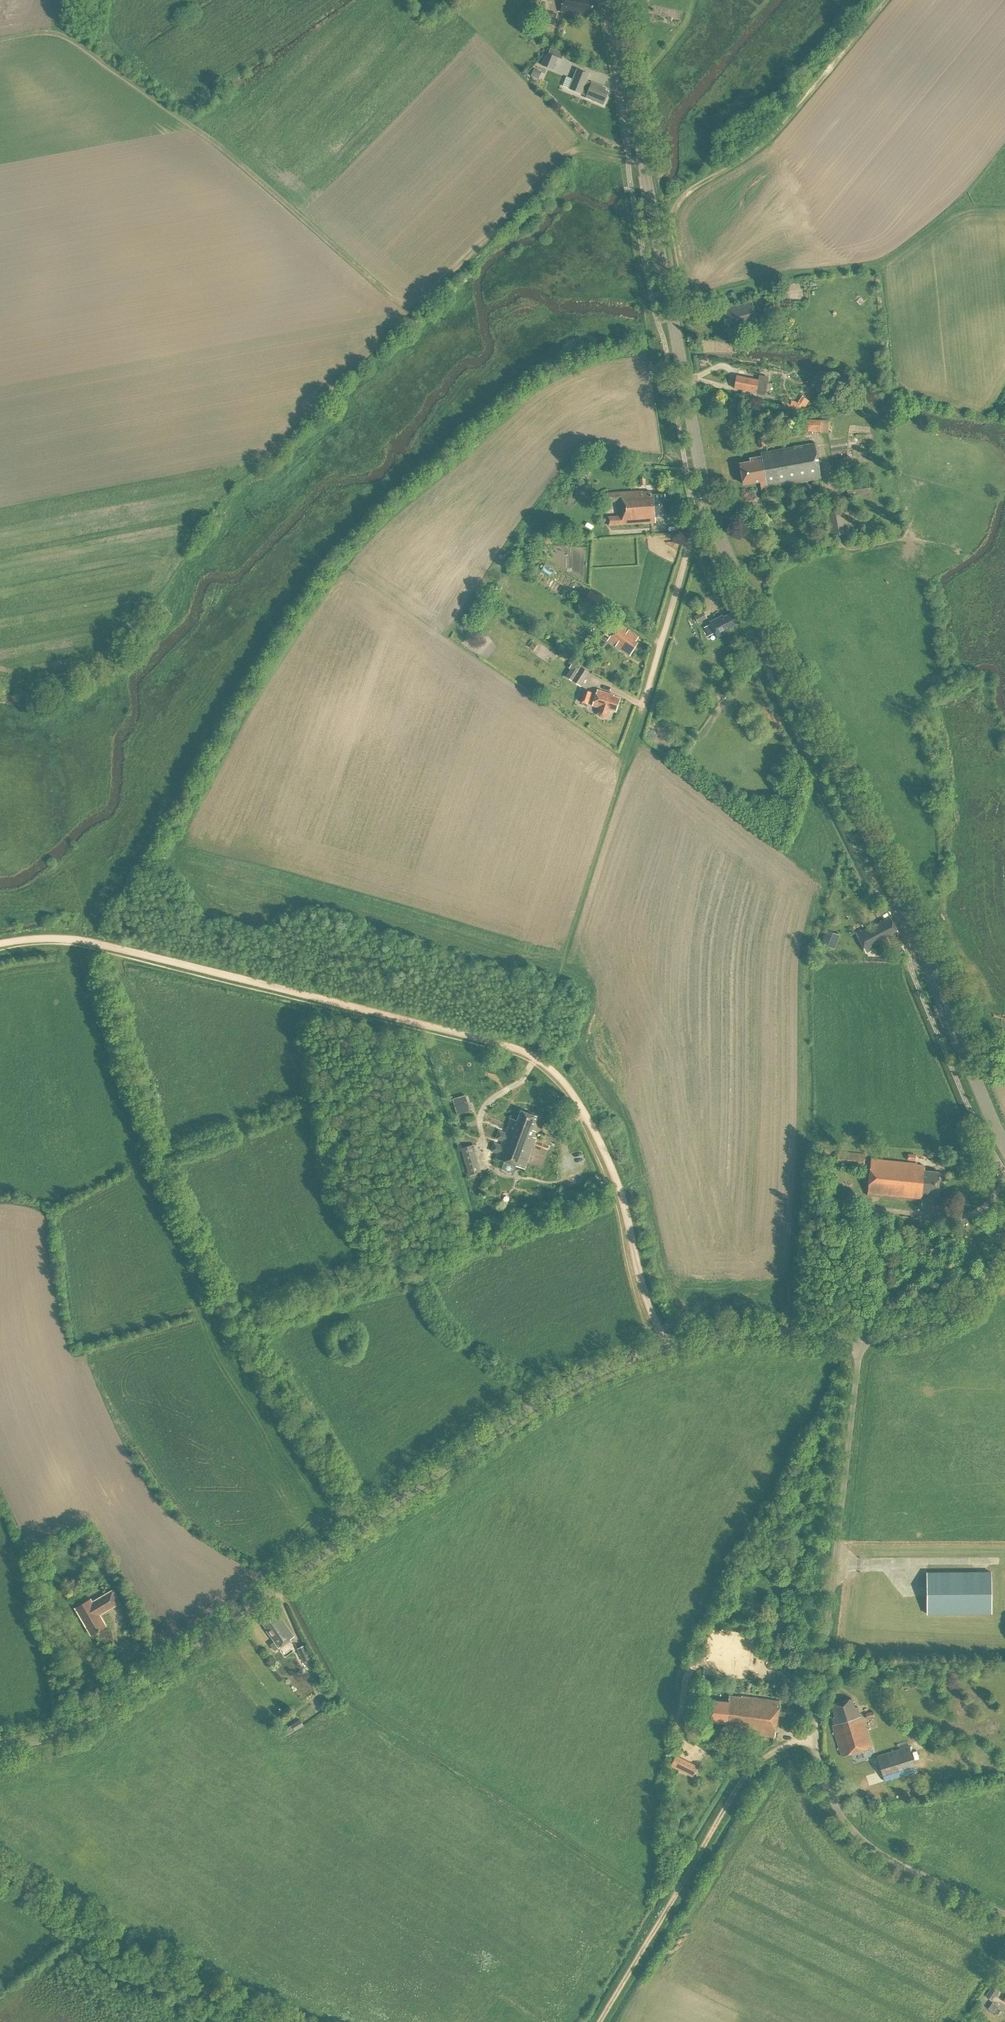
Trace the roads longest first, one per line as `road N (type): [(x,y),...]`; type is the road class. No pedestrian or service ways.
road 1 (unclassified): [(0,1747),(100,1714),(508,1423),(603,1369),(695,1340),(793,1331),(860,1336)]
road 2 (track): [(667,1346),(611,1168),(569,1089),(534,1056),(102,942),(0,944)]
road 3 (track): [(0,44),(60,33),(204,136),(405,305),(422,305),(569,154),(628,160)]
road 4 (secondary): [(1004,1147),(709,508)]
road 5 (unclassified): [(1004,1916),(867,1846),(820,1774),(818,1713),(860,1336)]
road 6 (secondary): [(709,508),(611,0)]
road 7 (track): [(658,323),(686,302),(672,214),(683,196),(778,129),(886,0)]
road 8 (track): [(600,2021),(749,1771),(780,1748),(816,1741)]
road 9 (track): [(530,1054),(642,708)]
road 10 (track): [(0,1870),(277,2021)]
road 11 (unclassified): [(642,708),(692,528),(709,508)]
road 12 (unclassified): [(860,1336),(927,1327),(1004,1251)]

